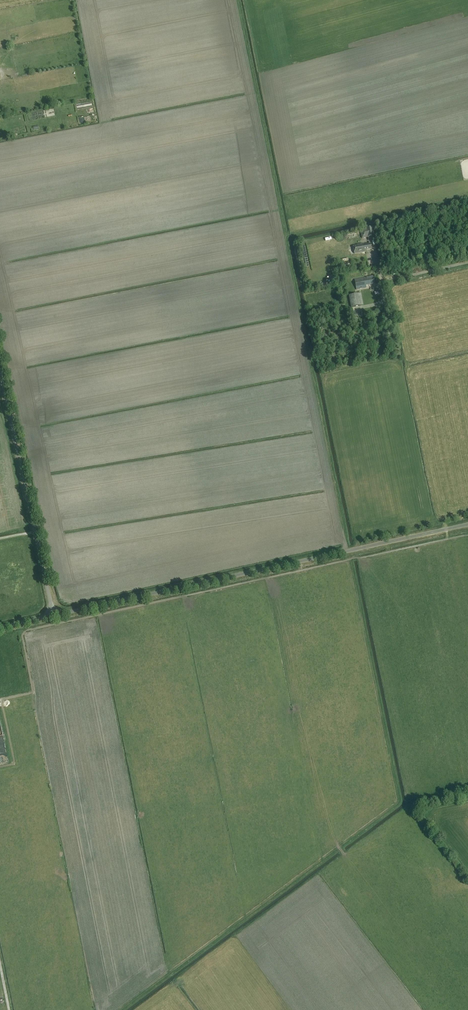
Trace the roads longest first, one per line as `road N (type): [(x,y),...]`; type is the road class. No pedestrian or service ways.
road 1 (unclassified): [(54,615),(467,524)]
road 2 (unclassified): [(54,615),(0,367)]

